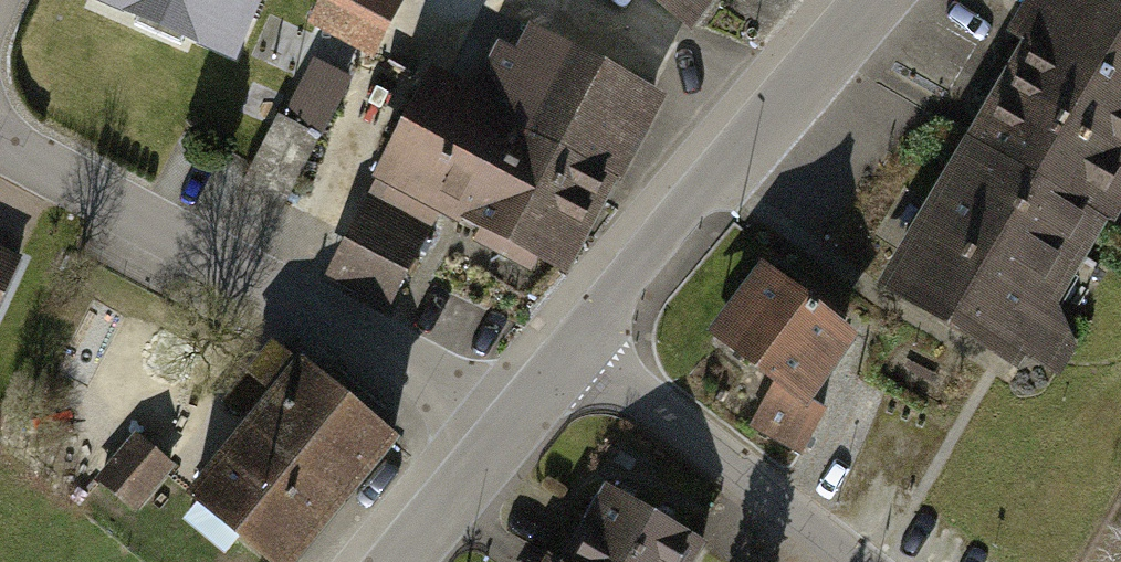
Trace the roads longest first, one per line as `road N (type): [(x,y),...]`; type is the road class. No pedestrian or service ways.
road 1 (residential): [(0,139),(453,389),(508,433)]
road 2 (tertiary): [(876,0),(631,271),(579,350)]
road 3 (residential): [(854,561),(579,350)]
road 4 (tertiary): [(508,433),(401,561)]

